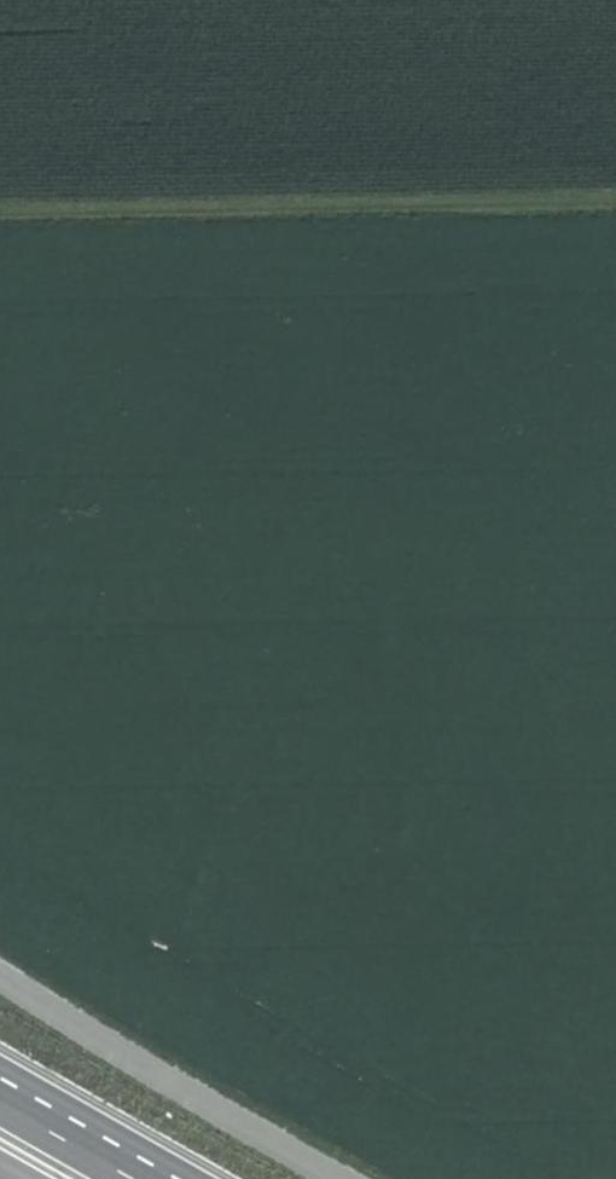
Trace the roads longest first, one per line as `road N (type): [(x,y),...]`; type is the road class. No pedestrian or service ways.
road 1 (track): [(615,203),(0,213)]
road 2 (track): [(0,984),(81,1042),(322,1178)]
road 3 (trunk): [(130,1178),(0,1104)]

